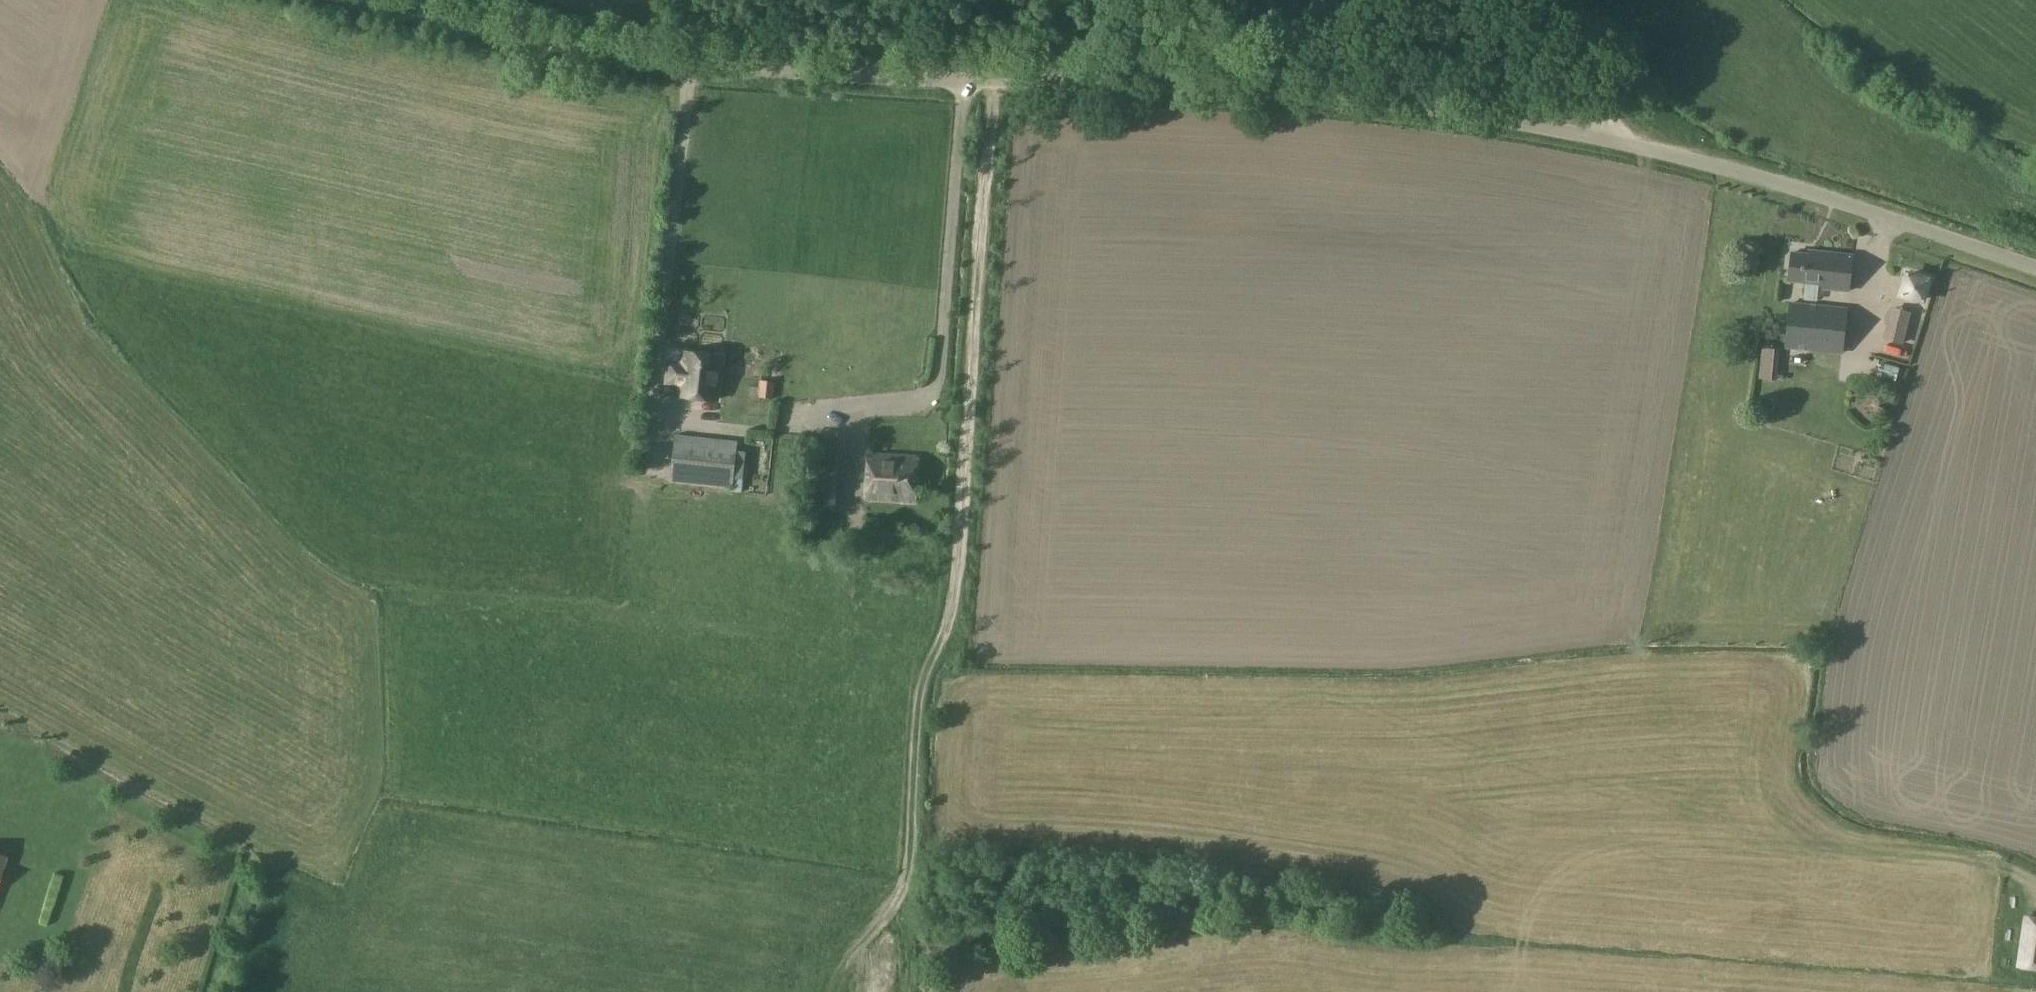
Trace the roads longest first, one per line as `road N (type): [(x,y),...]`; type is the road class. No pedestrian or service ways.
road 1 (unclassified): [(2035,265),(1656,145),(1330,94),(766,74),(619,54),(361,0)]

